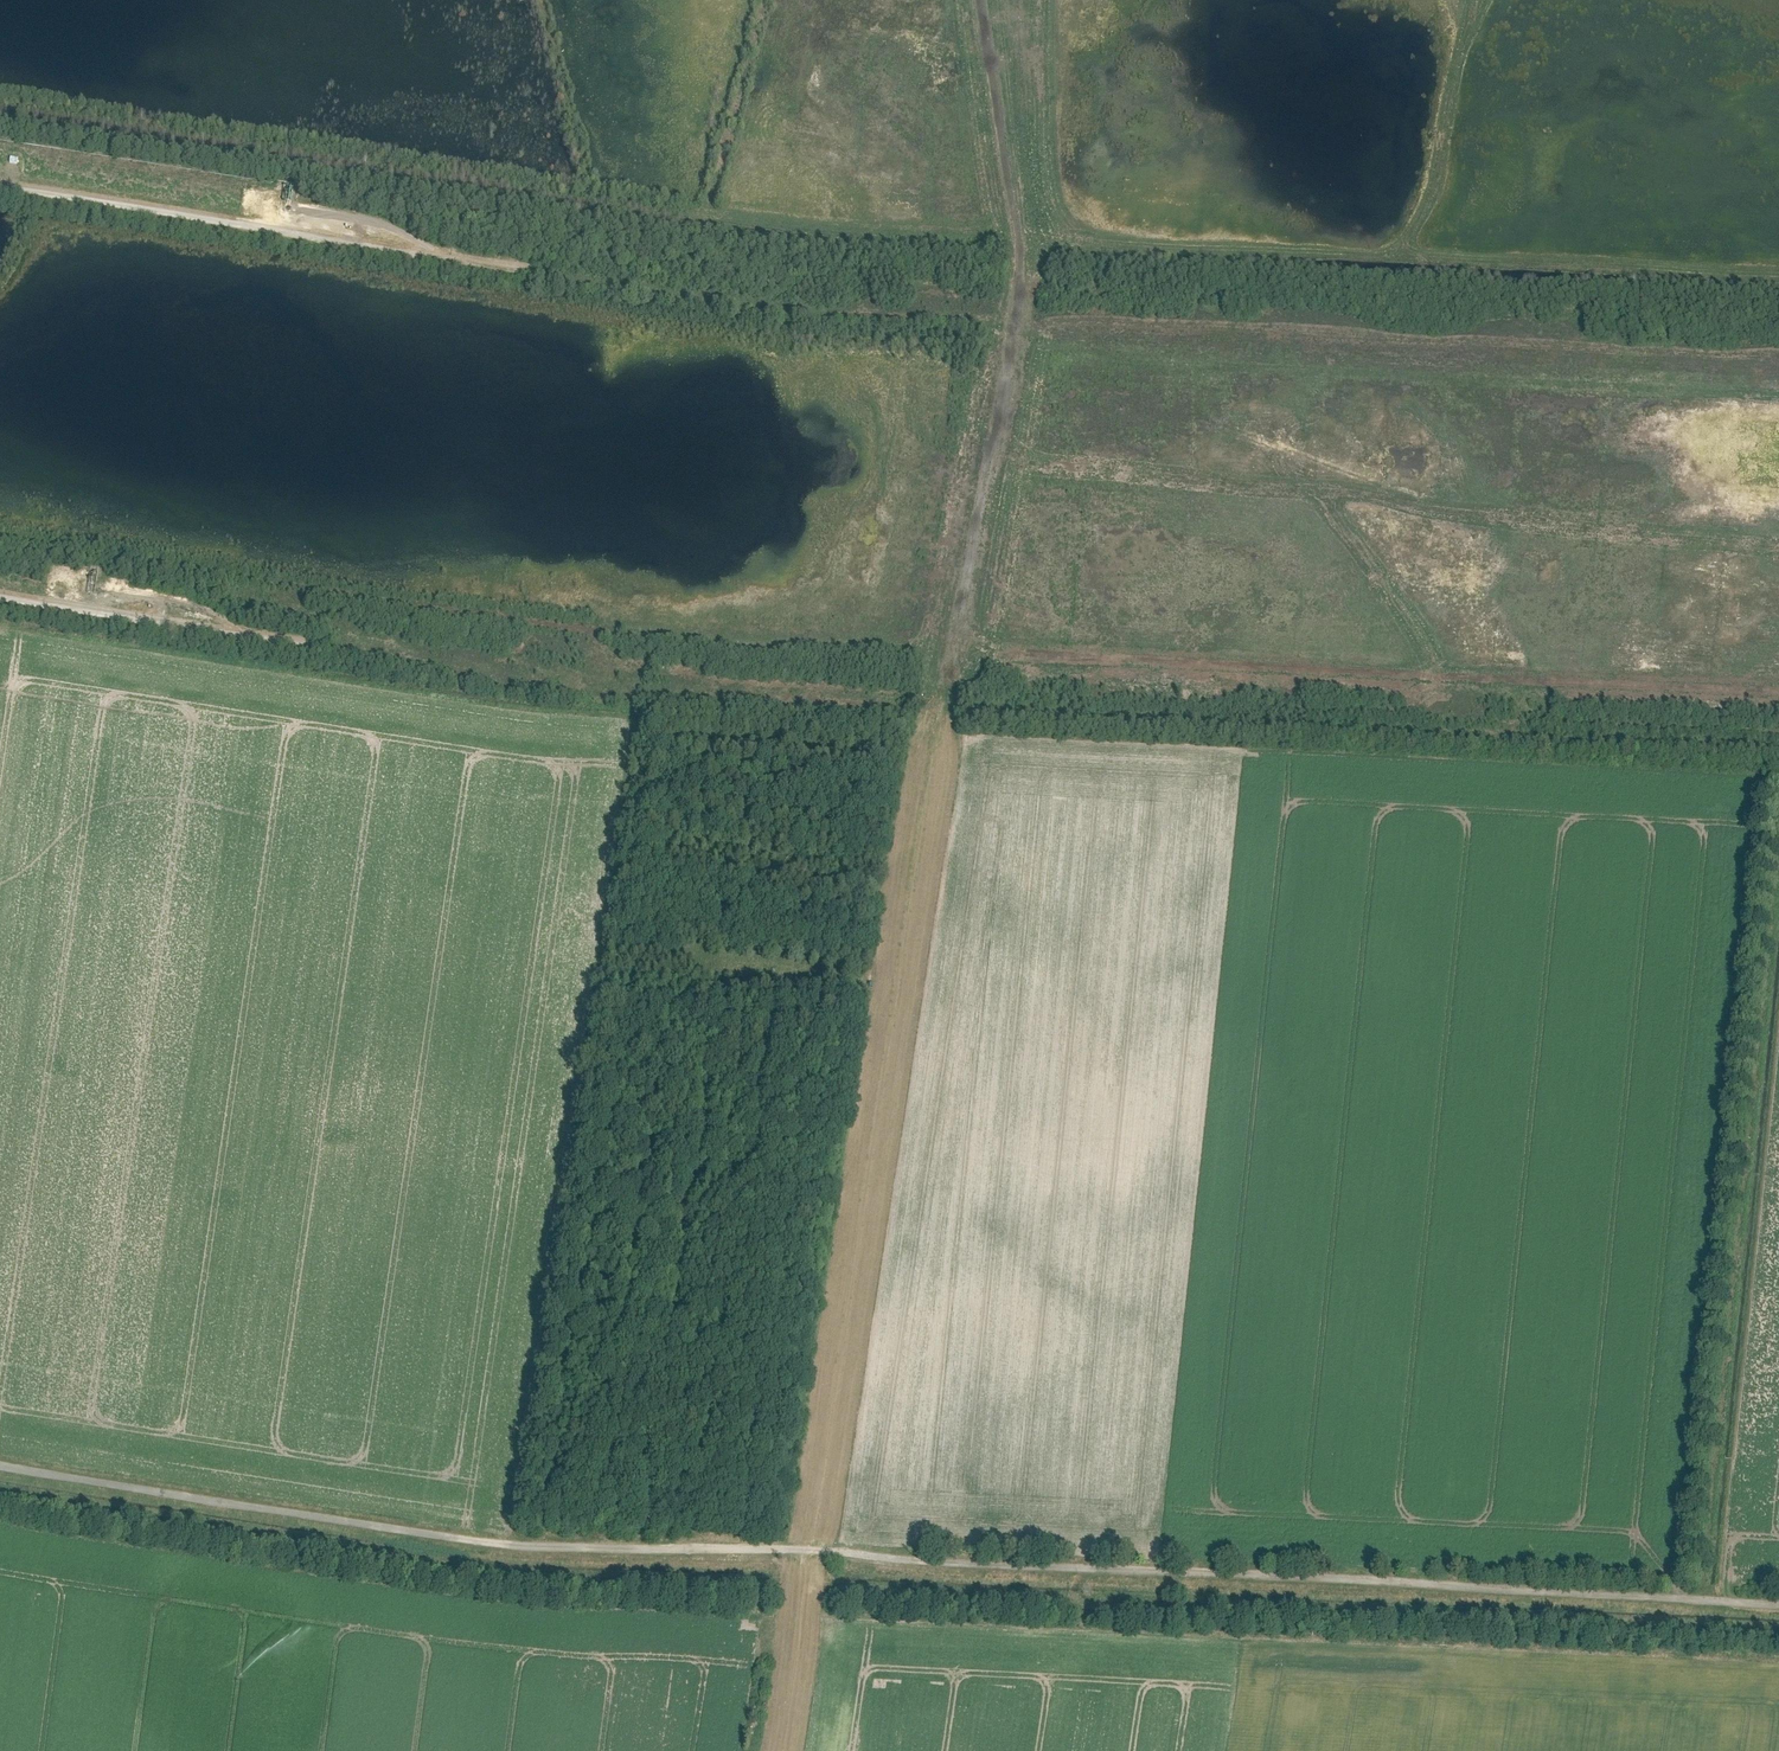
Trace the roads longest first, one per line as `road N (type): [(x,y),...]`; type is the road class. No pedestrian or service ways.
road 1 (unclassified): [(1778,1598),(784,1542),(489,1534),(0,1464)]
road 2 (track): [(0,189),(516,273)]
road 3 (track): [(319,644),(0,593)]

